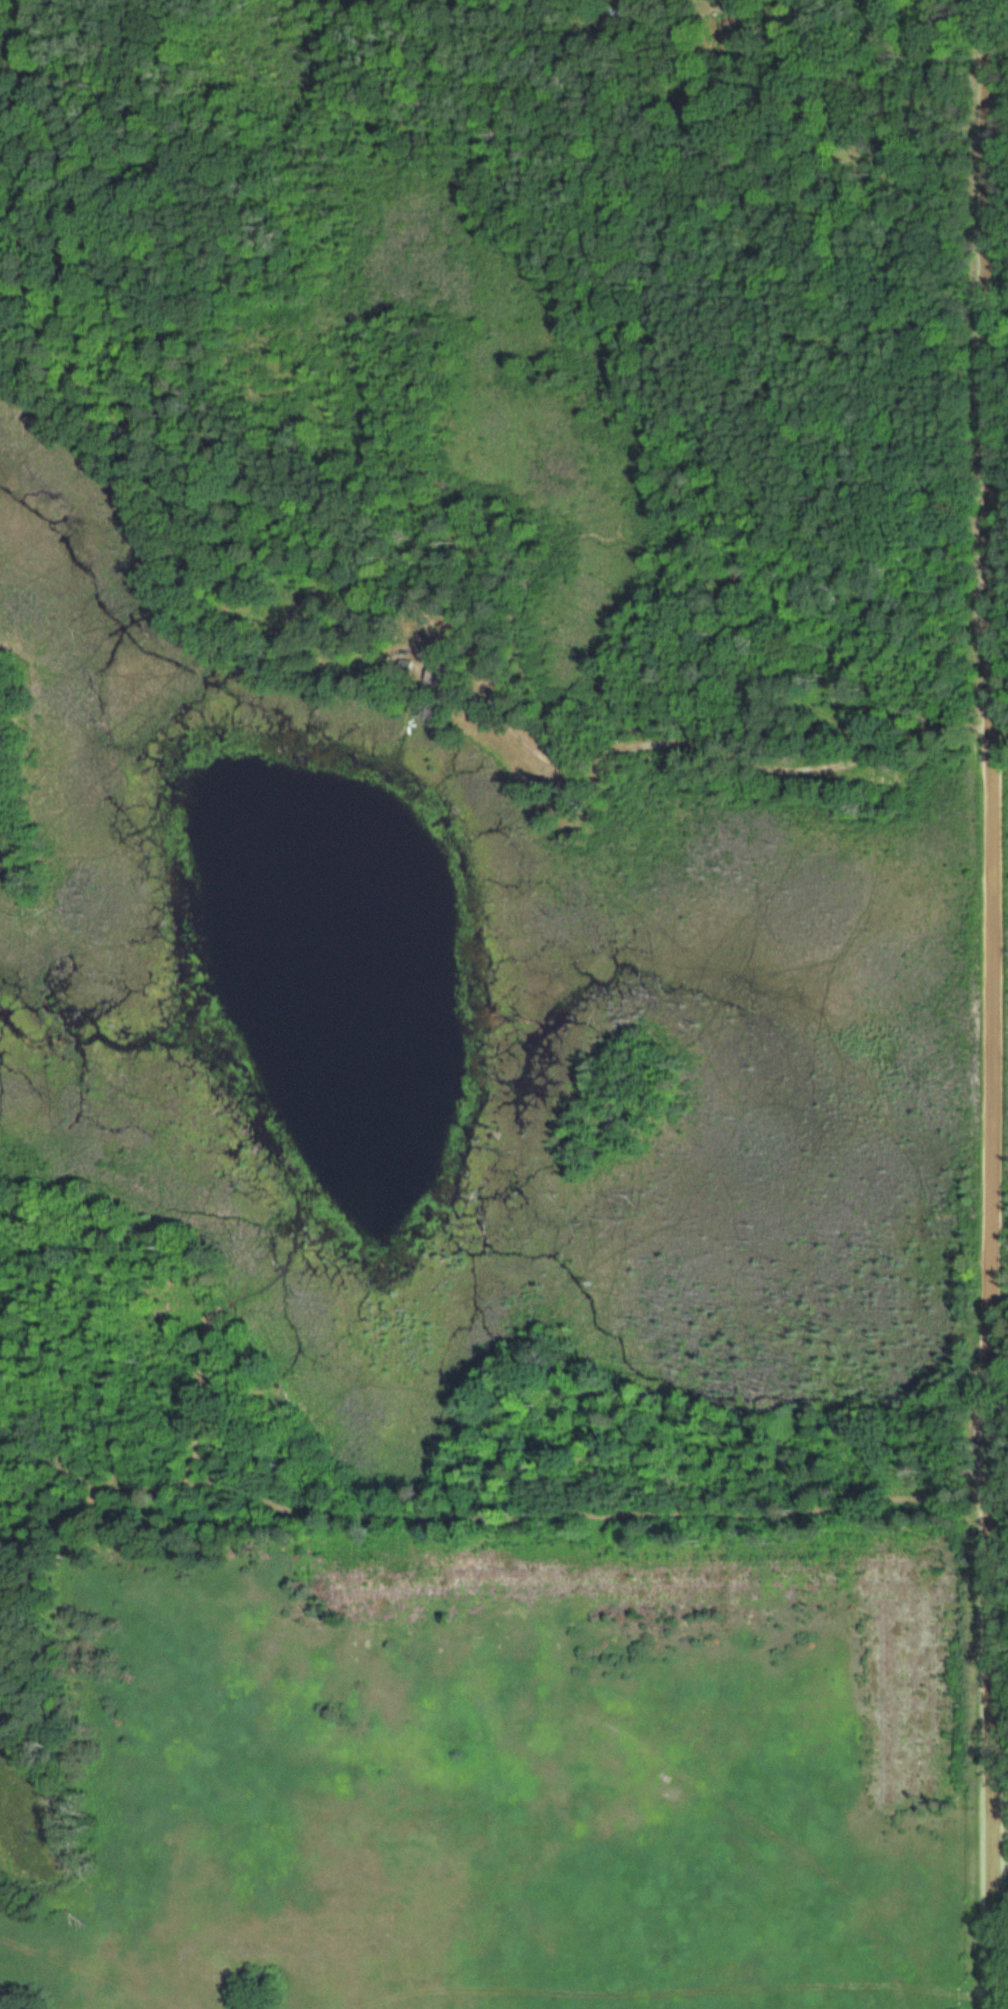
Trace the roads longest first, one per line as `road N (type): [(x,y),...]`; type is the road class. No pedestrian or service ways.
road 1 (residential): [(991,2008),(983,1497),(992,723),(986,0)]
road 2 (track): [(983,1497),(793,1510),(316,1511),(222,1484),(94,1474),(0,1440)]

